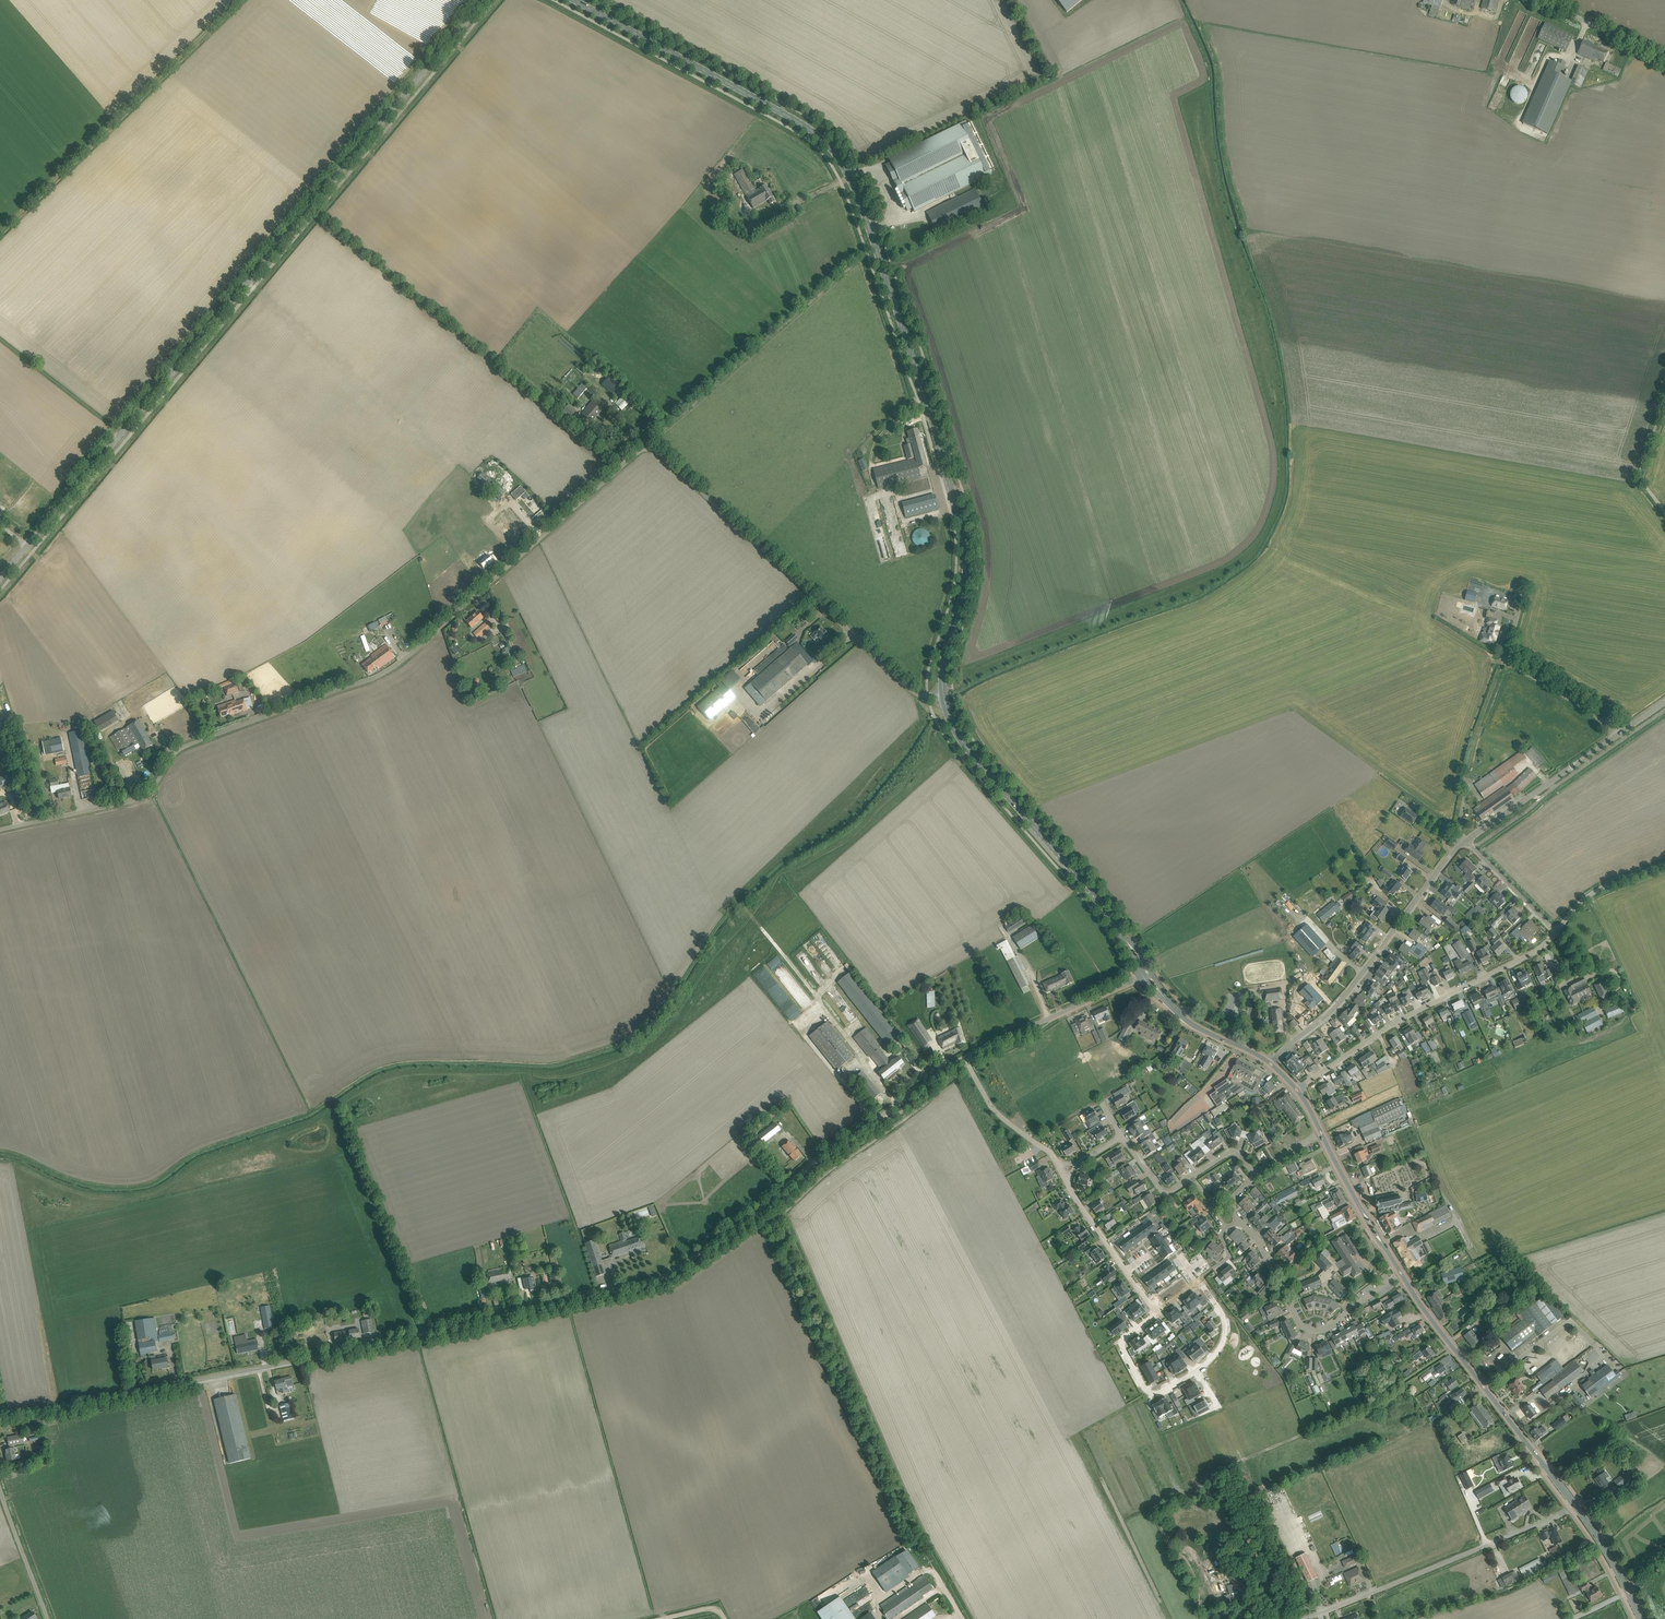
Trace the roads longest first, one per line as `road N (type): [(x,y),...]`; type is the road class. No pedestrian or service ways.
road 1 (unclassified): [(0,828),(135,799),(179,748),(374,678),(643,449),(658,451),(911,690),(944,693)]
road 2 (unclassified): [(0,1417),(644,1283),(768,1205),(820,1157),(965,1057)]
road 3 (track): [(420,1334),(340,1100),(401,1071),(551,1075),(643,1046),(671,1022),(778,876),(860,830),(928,753),(939,725)]
road 4 (secondary): [(944,693),(966,527),(847,172),(797,122),(574,0)]
road 5 (tertiary): [(0,577),(482,0)]
road 6 (track): [(932,1567),(768,1205)]
road 7 (track): [(0,232),(238,0)]
road 8 (secondary): [(1127,942),(958,737),(944,693)]
road 9 (residential): [(1297,1089),(1556,932)]
road 10 (residential): [(1270,1063),(1337,1006),(1467,841)]
road 11 (unclassified): [(1303,1618),(1576,1506)]
road 12 (residential): [(1400,1272),(1329,1327),(1310,1330),(1239,1219)]
road 13 (unclassified): [(965,1057),(1144,973)]
road 14 (residential): [(1157,1312),(1059,1163)]
road 15 (secondary): [(1400,1272),(1321,1133)]
road 16 (residential): [(1196,1372),(1159,1392),(1143,1388),(1119,1342),(1157,1312)]
road 17 (secondary): [(1576,1506),(1484,1387)]
road 18 (unclassified): [(1619,736),(1501,650)]
road 19 (secondary): [(1484,1387),(1400,1272)]
road 20 (residential): [(1484,1387),(1569,1321),(1594,1343)]
road 21 (unclassified): [(1664,61),(1538,0)]
road 22 (unclassified): [(49,1618),(0,1488)]
road 23 (residential): [(968,1064),(990,1106),(1059,1163)]
road 24 (residential): [(1467,841),(1571,767)]
road 25 (residential): [(1467,841),(1556,932)]
road 26 (secondary): [(1270,1063),(1192,1024),(1163,997)]
road 27 (track): [(1664,401),(1639,476),(1664,513)]

